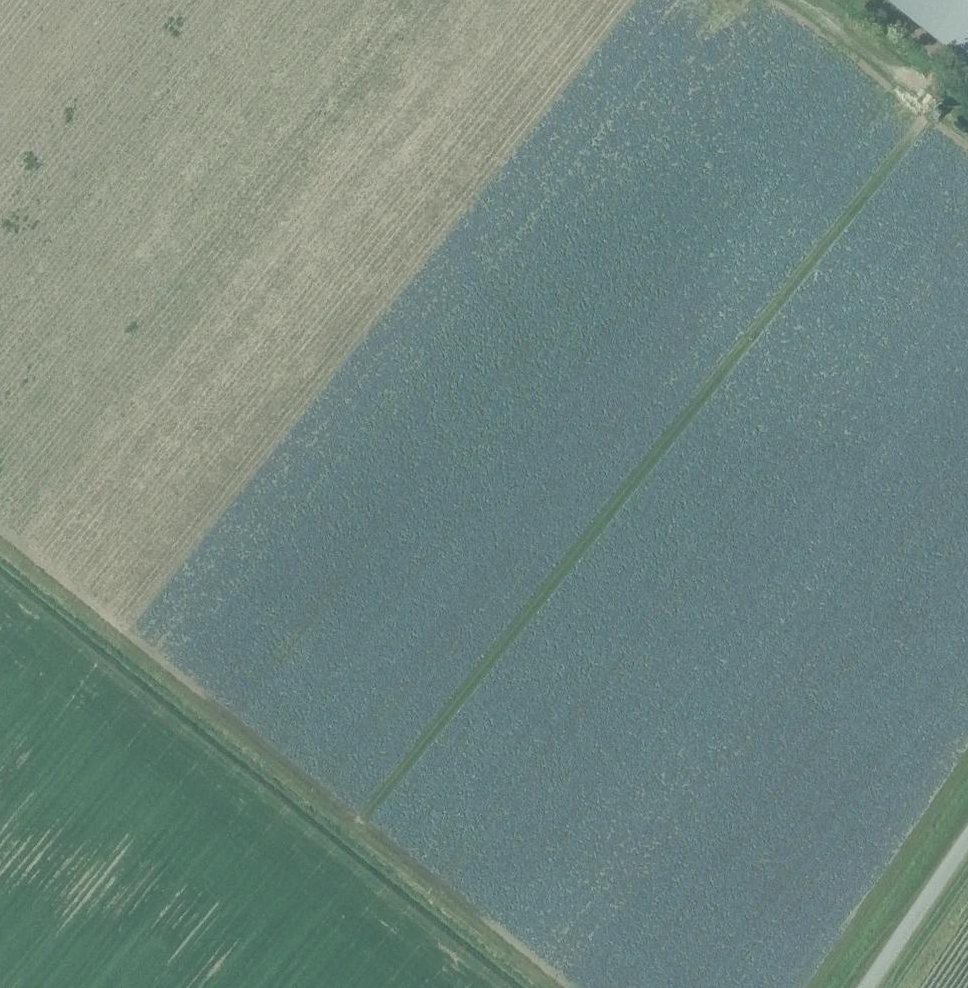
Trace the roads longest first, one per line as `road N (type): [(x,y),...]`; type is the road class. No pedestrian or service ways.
road 1 (unclassified): [(867,987),(967,839)]

